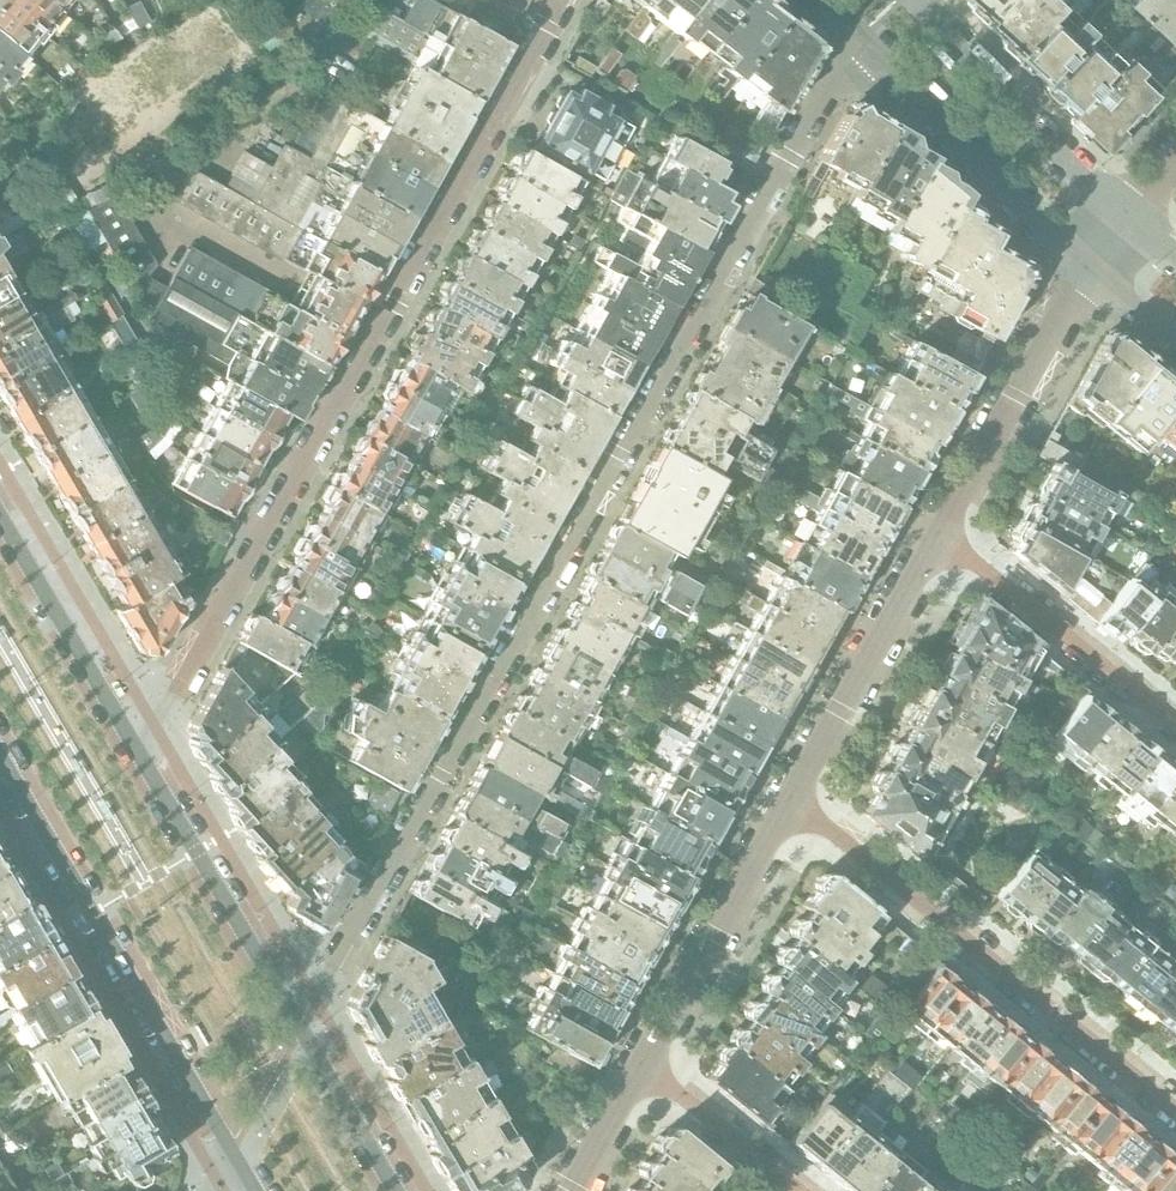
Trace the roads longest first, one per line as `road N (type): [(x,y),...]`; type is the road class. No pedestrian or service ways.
road 1 (residential): [(856,38),(297,1035)]
road 2 (residential): [(142,759),(563,0)]
road 3 (residential): [(792,799),(1175,1111)]
road 4 (tertiary): [(0,759),(231,1151)]
road 5 (tertiary): [(297,1035),(142,759)]
road 6 (residential): [(856,38),(1078,263)]
road 7 (residential): [(940,535),(1078,263)]
road 8 (residential): [(643,1064),(792,799)]
road 9 (residential): [(1175,726),(940,535)]
road 10 (residential): [(792,799),(940,535)]
road 11 (residential): [(1114,213),(916,0)]
road 12 (tertiary): [(142,759),(0,521)]
road 13 (residential): [(800,1190),(643,1064)]
road 14 (tertiary): [(394,1190),(297,1035)]
road 15 (residential): [(573,1190),(643,1064)]
road 16 (residential): [(1078,263),(1175,341)]

